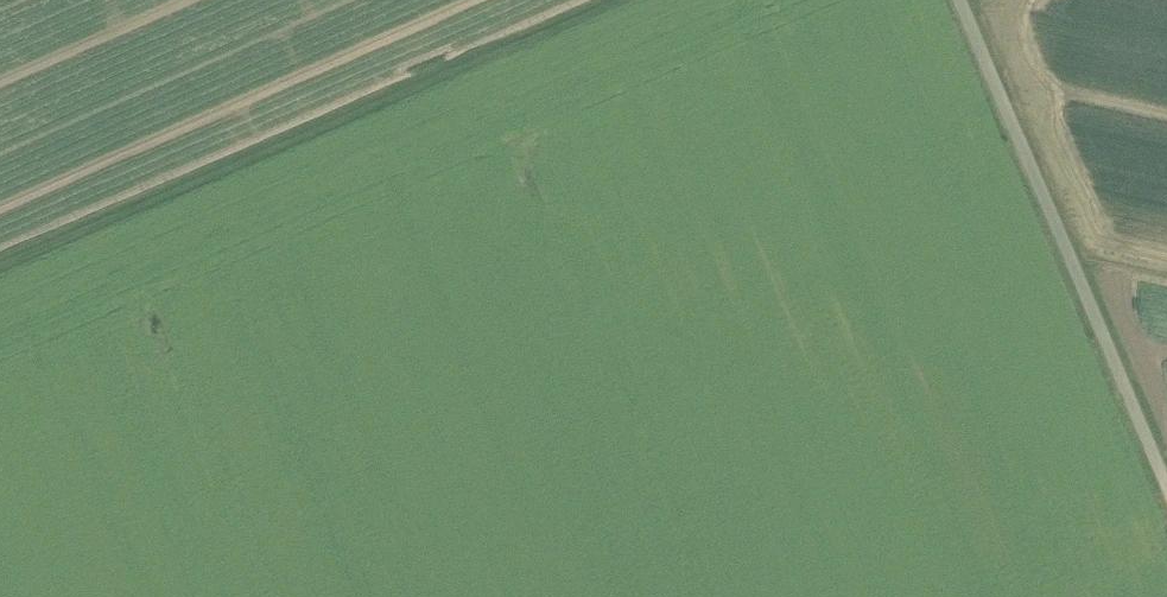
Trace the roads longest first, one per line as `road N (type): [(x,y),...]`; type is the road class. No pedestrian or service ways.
road 1 (track): [(1166,491),(957,0)]

